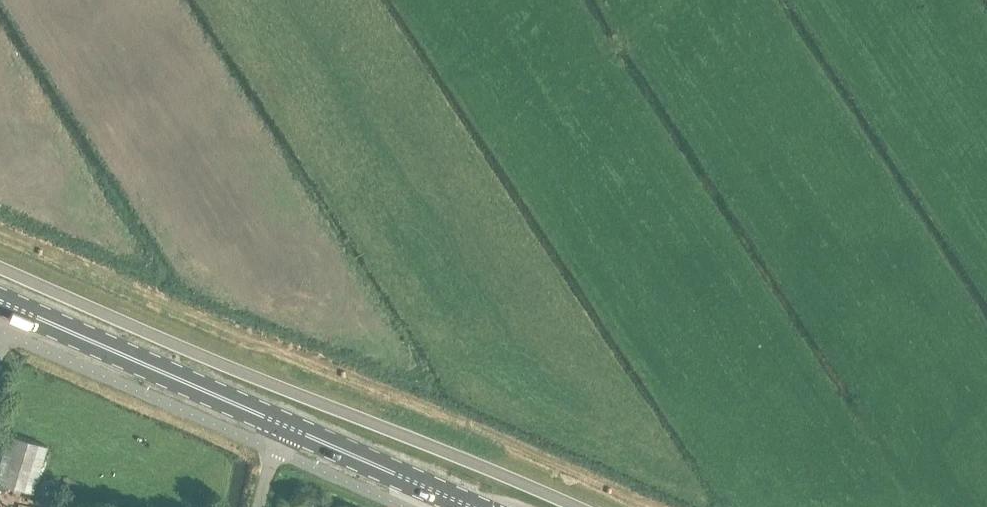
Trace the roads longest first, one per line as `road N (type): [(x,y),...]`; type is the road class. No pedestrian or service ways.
road 1 (primary): [(284,423),(0,300)]
road 2 (primary): [(473,506),(284,423)]

